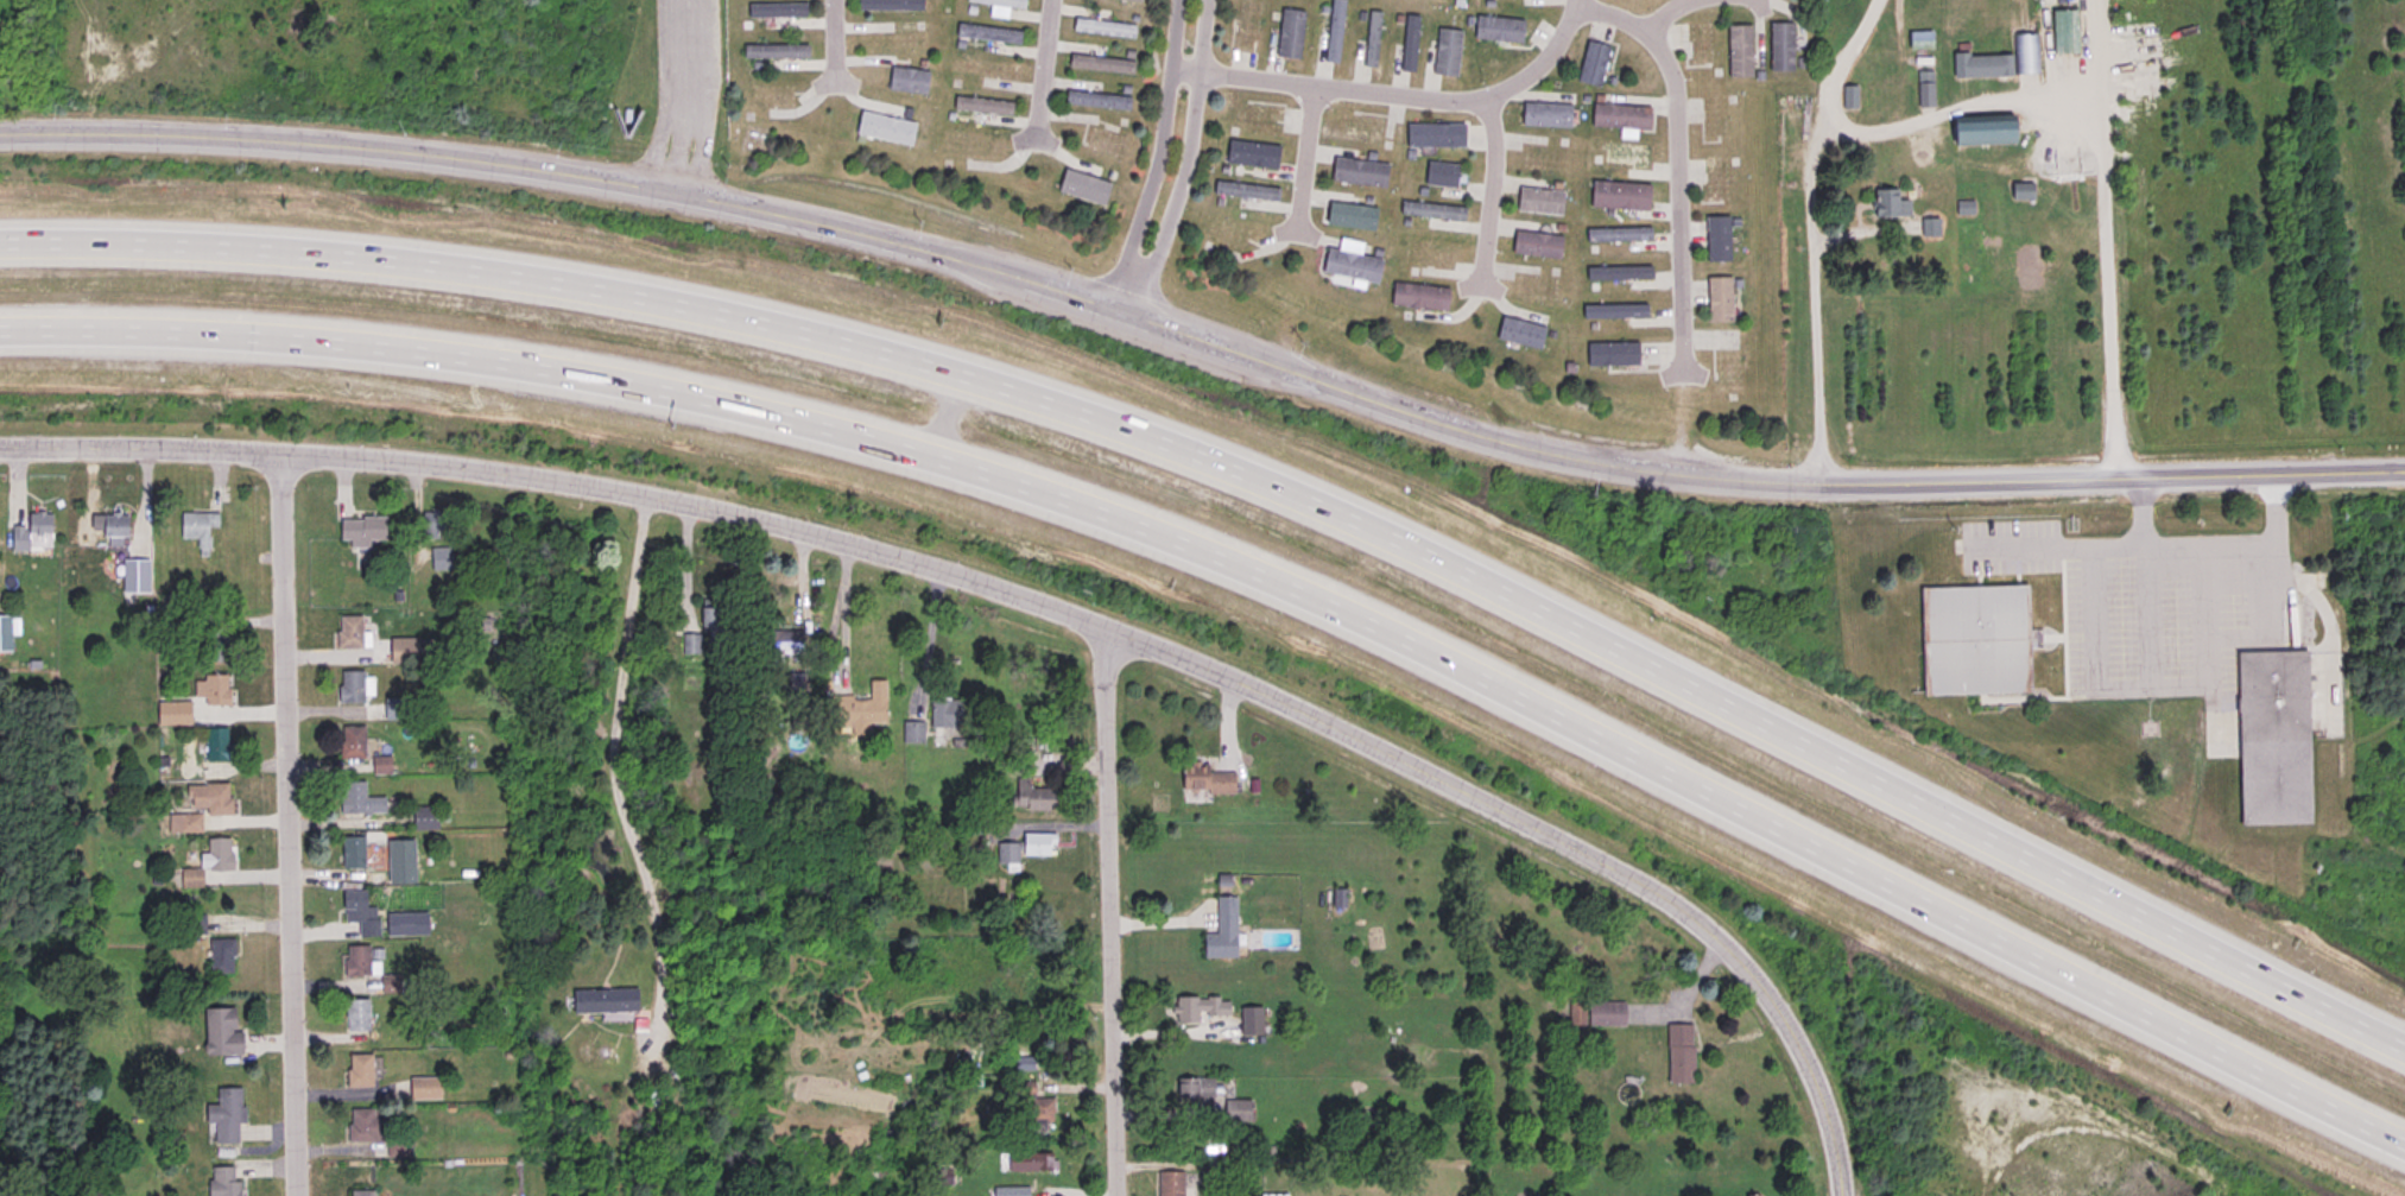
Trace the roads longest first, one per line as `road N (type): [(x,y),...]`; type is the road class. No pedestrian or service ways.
road 1 (motorway): [(0,334),(296,338),(452,357),(662,387),(1037,475),(1222,550),(2404,1144)]
road 2 (motorway): [(2404,1043),(1814,741),(1257,472),(1064,393),(662,291),(309,248),(0,243)]
road 3 (residential): [(0,449),(344,455),(533,477),(767,525),(919,567),(1204,667),(1634,874),(1738,949),(1802,1033),(1828,1087),(1843,1188)]
road 4 (tertiary): [(0,135),(419,153),(681,191),(886,234),(1131,311),(1420,417),(1576,460),(1691,479),(1816,480)]
road 5 (residential): [(286,455),(302,1195)]
road 6 (tertiary): [(1816,480),(2404,464)]
road 7 (residential): [(1105,633),(1118,1195)]
road 8 (residential): [(1579,0),(1540,70),(1492,101),(1464,106),(1311,93),(1170,65)]
road 9 (residential): [(1580,6),(1639,31),(1676,88),(1684,366)]
road 10 (residential): [(1131,311),(1177,190),(1204,0)]
road 11 (residential): [(1176,0),(1156,160),(1105,303)]
road 12 (residential): [(1492,101),(1486,289)]
road 13 (residential): [(1311,93),(1299,245)]
road 14 (residential): [(1057,0),(1042,151)]
road 15 (residential): [(1816,480),(1815,602)]

